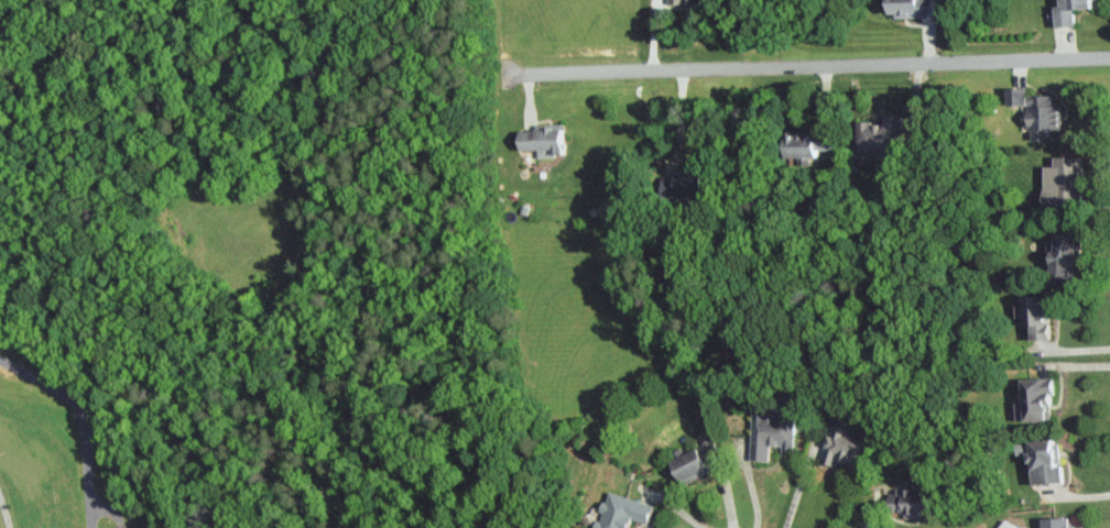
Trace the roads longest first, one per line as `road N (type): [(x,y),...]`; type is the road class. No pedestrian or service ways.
road 1 (residential): [(1109,63),(512,74)]

